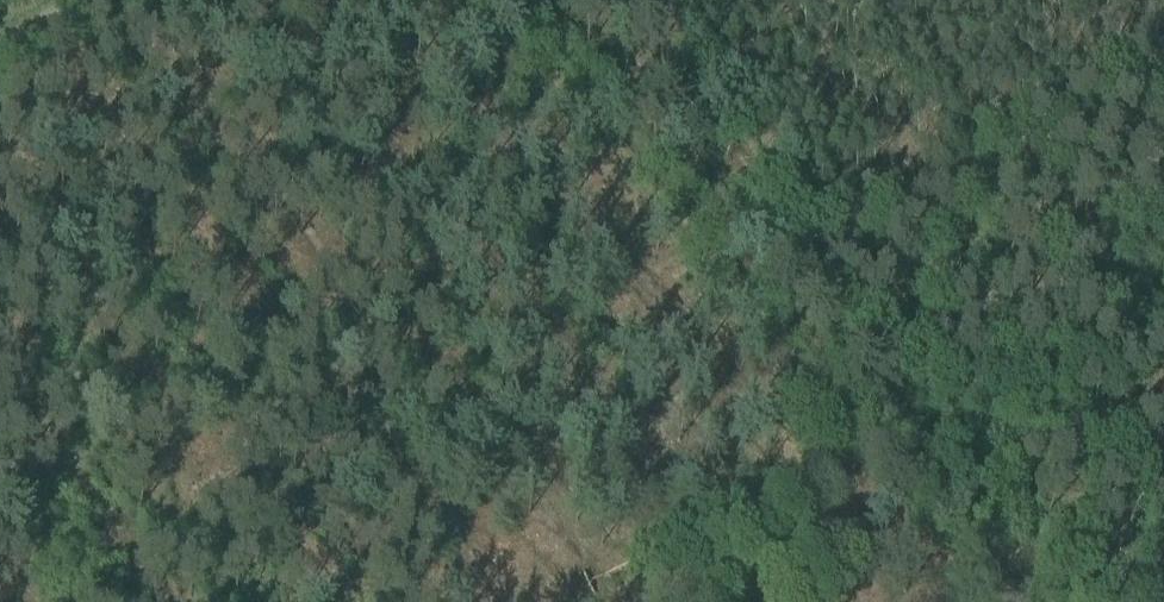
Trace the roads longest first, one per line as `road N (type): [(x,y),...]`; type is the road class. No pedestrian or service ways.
road 1 (track): [(1007,601),(482,0)]

